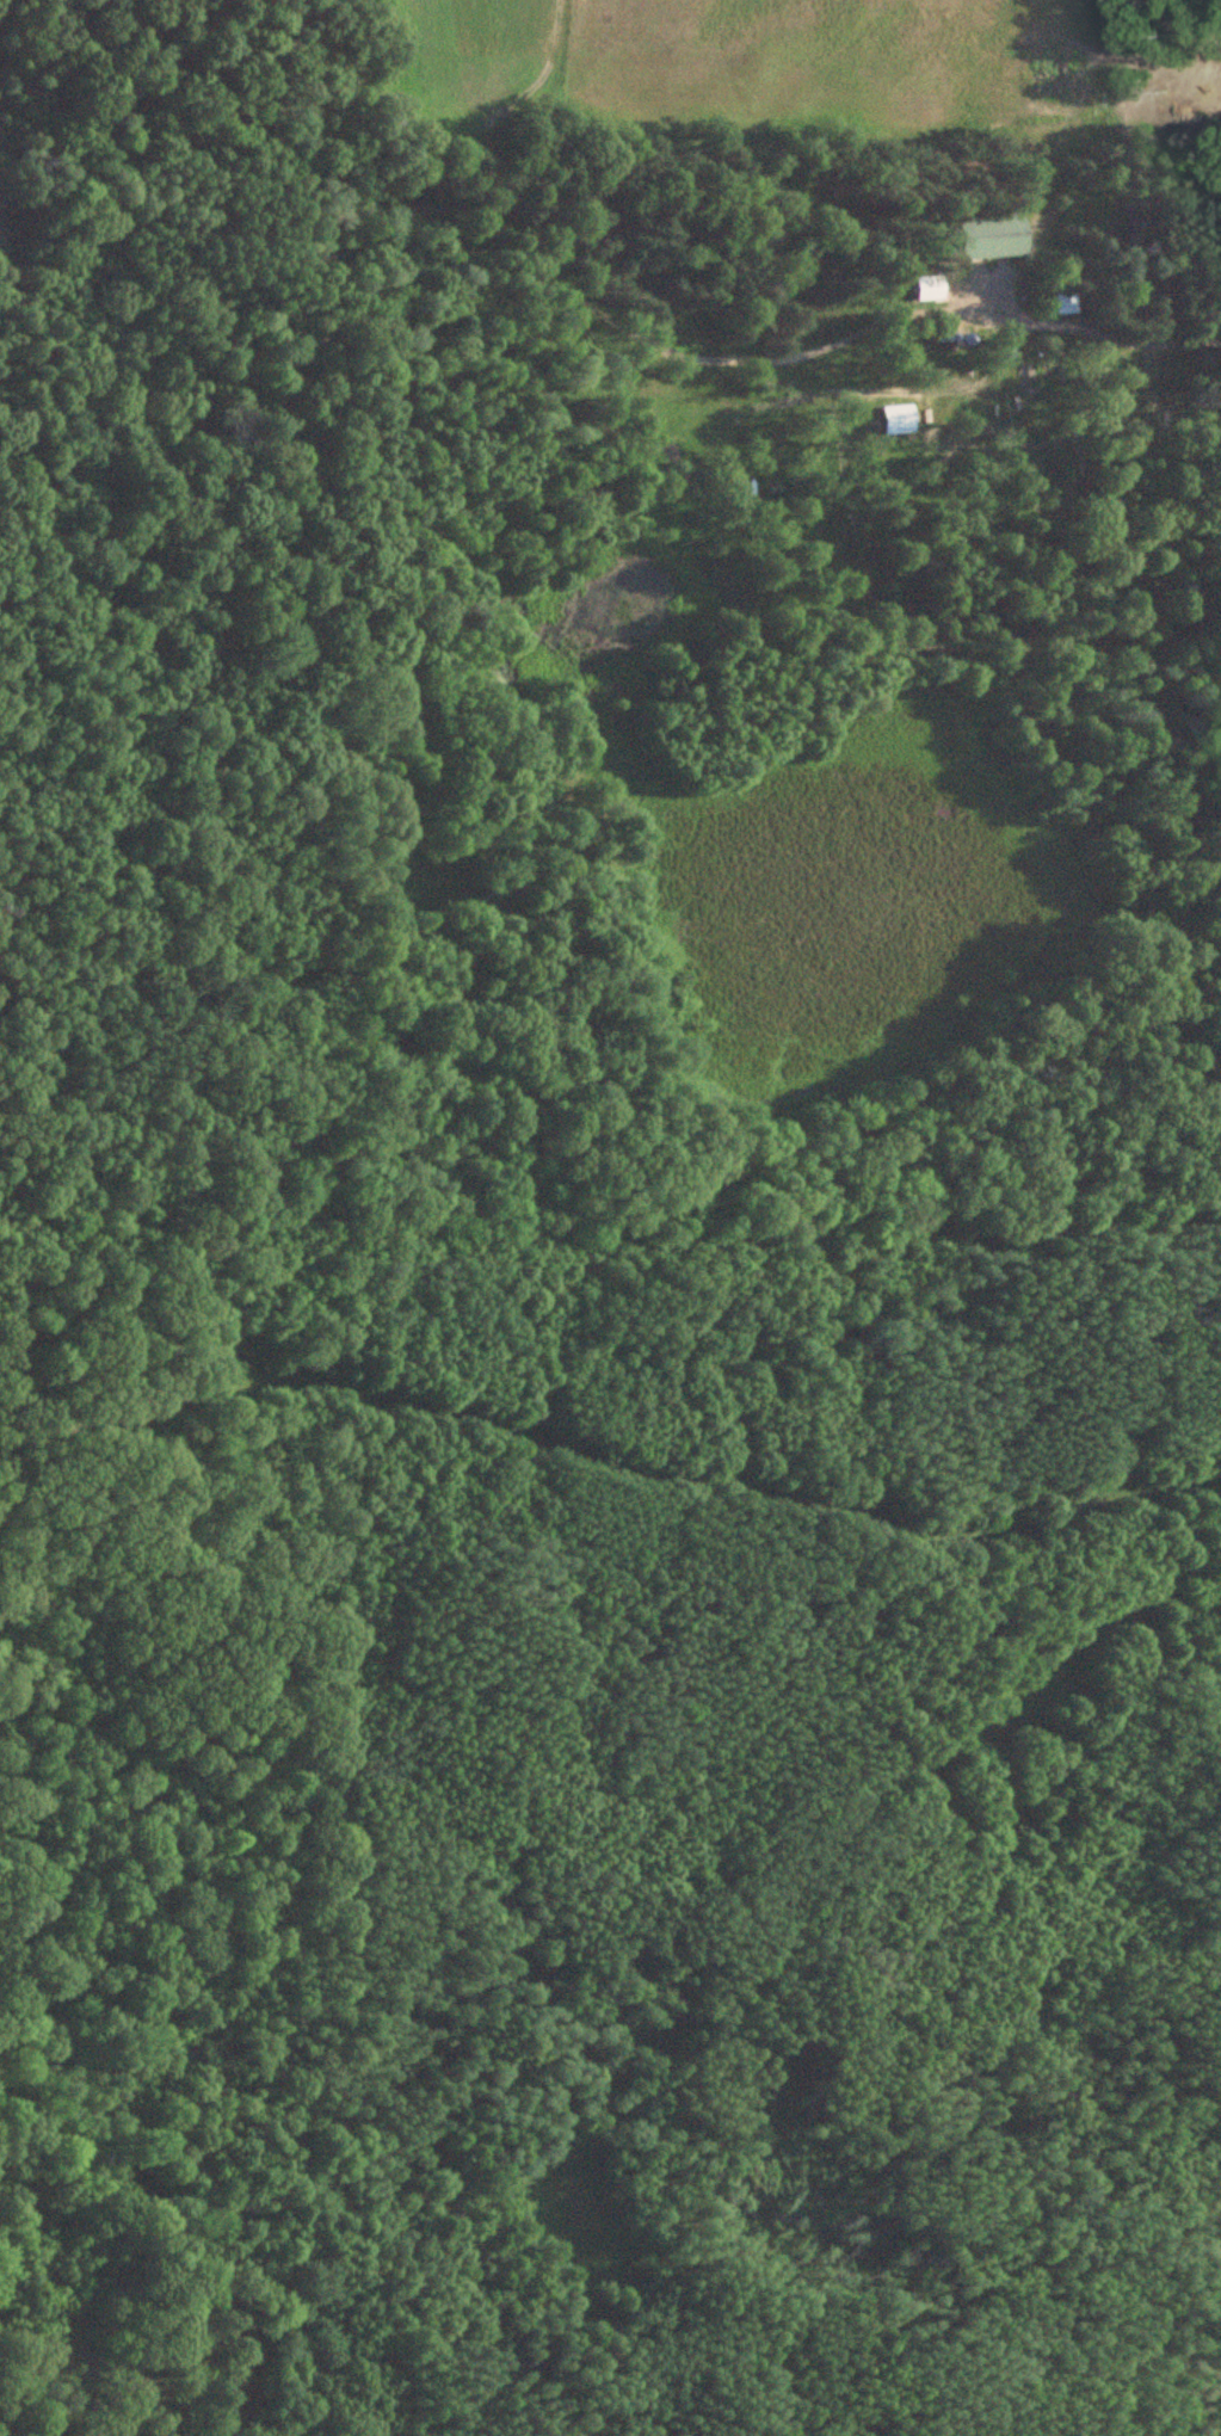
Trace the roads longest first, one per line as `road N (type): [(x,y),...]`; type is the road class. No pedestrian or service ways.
road 1 (track): [(728,2435),(661,2367),(630,2284),(591,2228),(574,2164),(676,2052),(766,1968),(881,1941),(975,1899),(994,1868),(995,1758),(1010,1714),(1086,1639),(1148,1604),(1220,1528)]
road 2 (track): [(0,1446),(227,1386),(309,1379),(452,1413),(641,1479),(840,1511),(921,1536),(987,1541),(1220,1476)]
road 3 (track): [(0,193),(278,238),(386,212),(440,209),(488,220),(597,304),(696,354),(806,353),(890,319),(954,304)]

